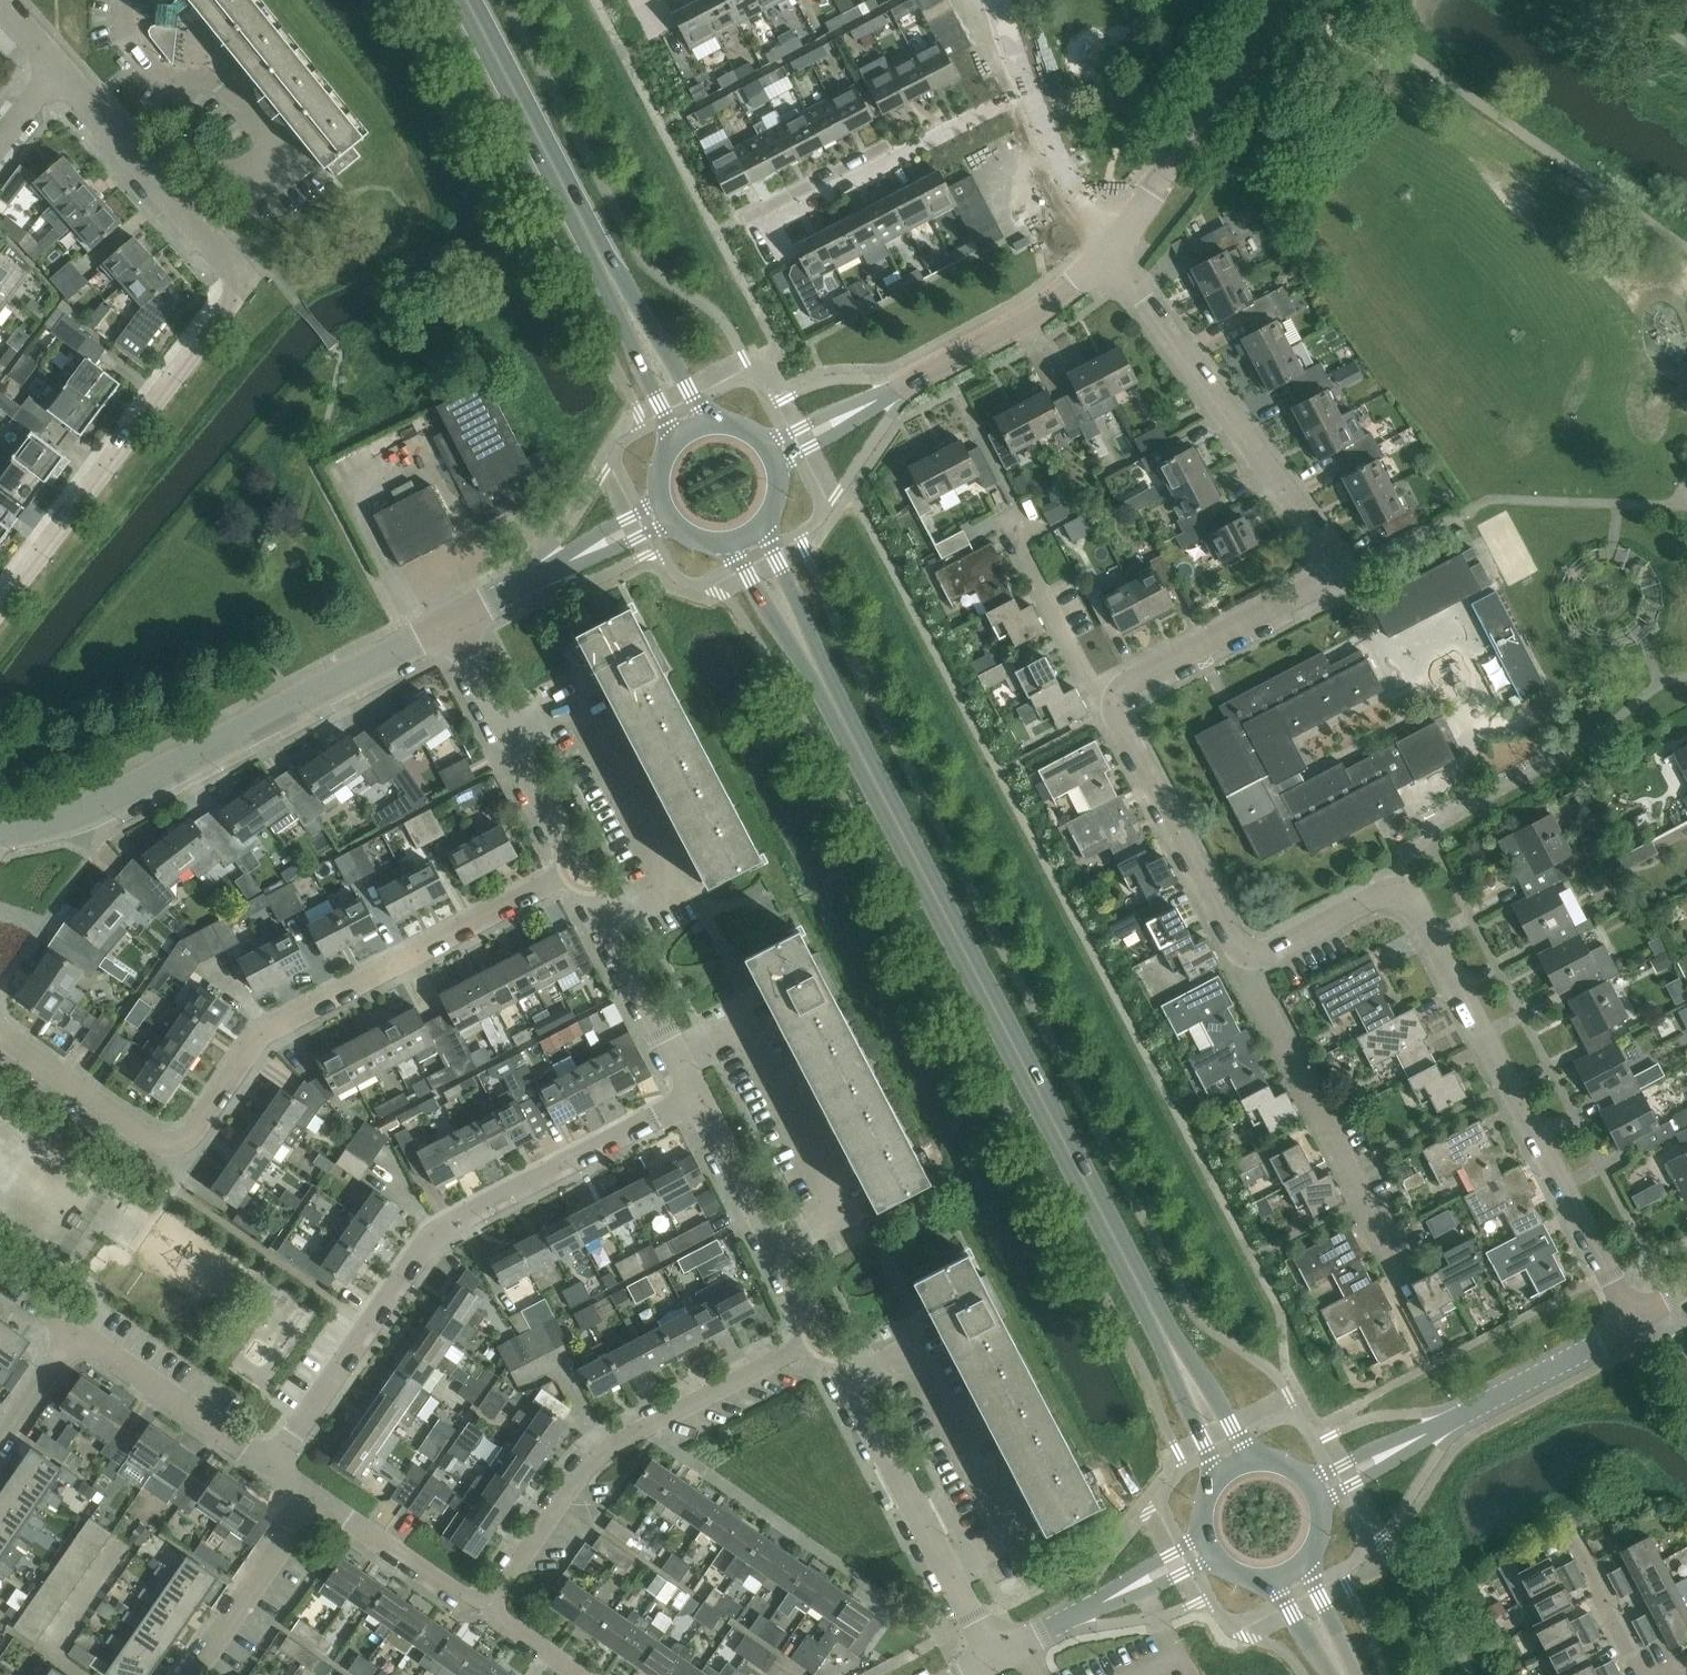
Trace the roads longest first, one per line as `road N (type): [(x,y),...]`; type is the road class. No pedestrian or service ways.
road 1 (secondary): [(732,546),(1218,1481)]
road 2 (secondary): [(1246,1465),(758,533)]
road 3 (residential): [(578,873),(296,1011),(260,1037),(183,1141),(146,1137),(0,1030)]
road 4 (residential): [(0,609),(246,282),(51,72)]
road 5 (residential): [(1634,1327),(1410,900),(1388,893),(1275,952),(1241,951)]
road 6 (unclassified): [(1101,699),(1336,570),(1333,541),(1106,254)]
road 7 (residential): [(267,1465),(443,1229),(696,1096)]
road 8 (tertiary): [(452,620),(132,795),(0,835)]
road 9 (secondary): [(452,0),(675,443)]
road 10 (secondary): [(703,427),(470,0)]
road 11 (residential): [(485,1615),(591,1461),(820,1337)]
road 12 (tertiary): [(773,459),(1034,312),(1106,254)]
road 13 (unclassified): [(995,1664),(820,1337)]
road 14 (residential): [(1404,1274),(1252,988),(1241,951)]
road 15 (unclassified): [(1316,1497),(1634,1327)]
road 16 (tertiary): [(1106,254),(1285,0)]
road 17 (residential): [(753,231),(1028,90)]
road 18 (residential): [(1241,951),(1226,938),(1101,699)]
road 19 (unclassified): [(578,873),(452,620)]
road 20 (unclassified): [(820,1337),(696,1096)]
road 21 (unclassified): [(696,1096),(578,873)]
road 22 (tertiary): [(995,1664),(1206,1553)]
road 23 (unclassified): [(267,1465),(72,1331)]
road 24 (residential): [(1101,699),(998,509)]
road 25 (unclassified): [(192,1674),(313,1496)]
road 26 (unclassified): [(485,1615),(313,1496)]
road 27 (unclassified): [(1106,254),(1028,90)]
road 28 (tertiary): [(532,578),(665,514)]
road 29 (residential): [(1655,1674),(1631,1651),(1580,1553)]
road 30 (residential): [(0,1435),(72,1331)]

